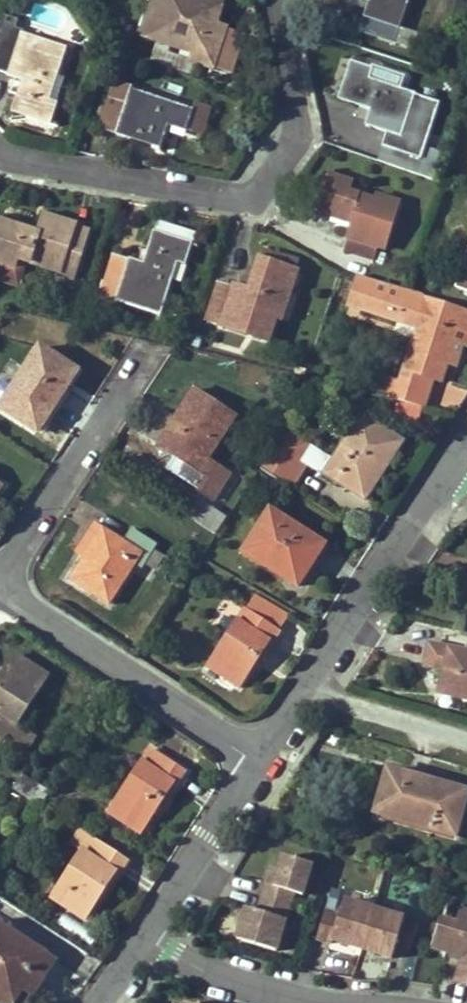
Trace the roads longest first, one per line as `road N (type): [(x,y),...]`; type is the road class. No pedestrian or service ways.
road 1 (residential): [(272,0),(300,130),(249,194),(0,149)]
road 2 (residential): [(267,752),(459,459)]
road 3 (residential): [(267,752),(0,590)]
road 4 (residential): [(0,572),(145,344)]
road 5 (residential): [(151,937),(267,752)]
road 6 (residential): [(151,937),(358,1002)]

